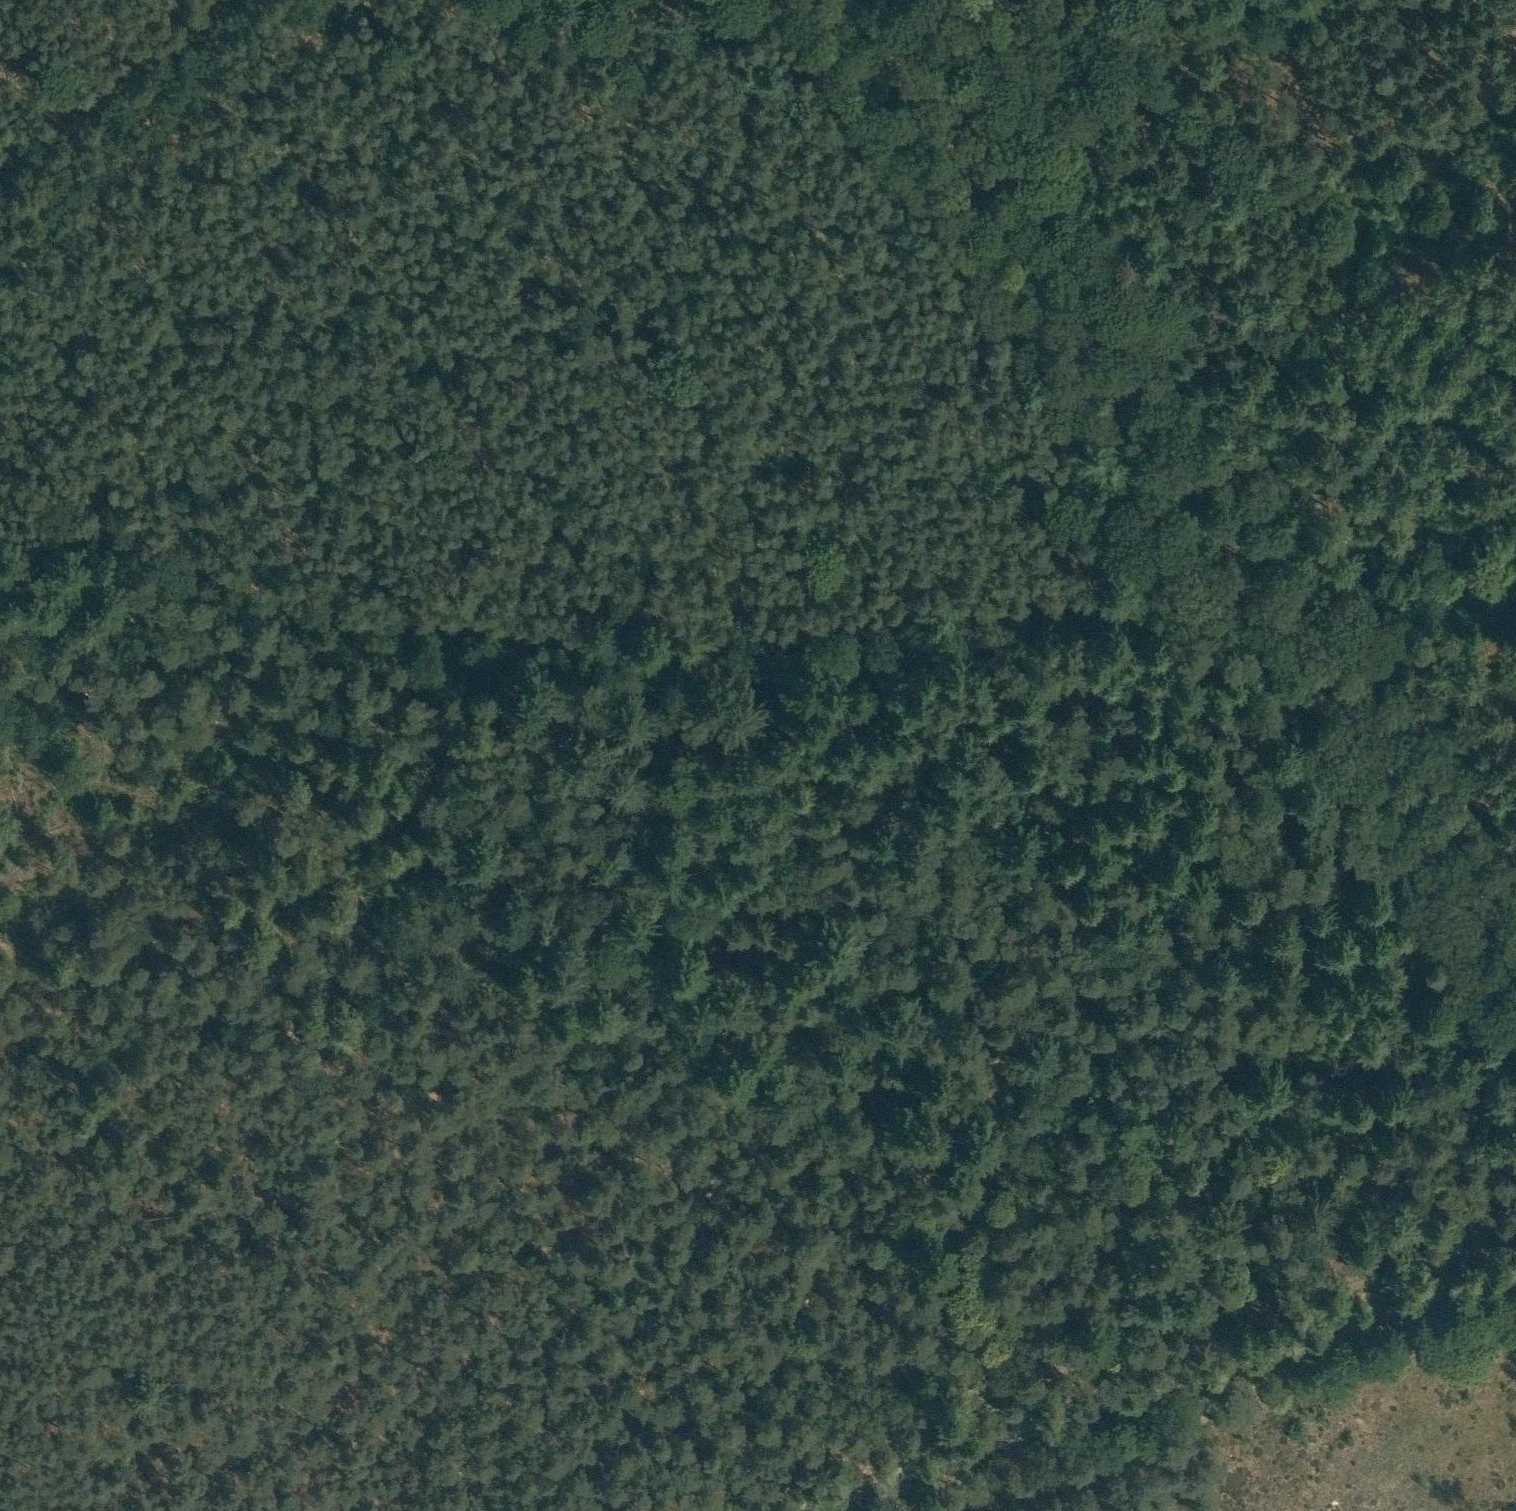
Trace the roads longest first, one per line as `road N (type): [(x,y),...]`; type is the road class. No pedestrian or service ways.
road 1 (track): [(867,31),(1325,677),(590,1289)]
road 2 (track): [(1255,578),(572,627),(510,625),(343,589),(213,550),(100,513),(0,464)]
road 3 (unclassified): [(778,1510),(1515,1268)]
road 4 (track): [(1325,677),(1515,951)]
road 5 (track): [(590,1289),(478,1432),(452,1478),(452,1510)]

